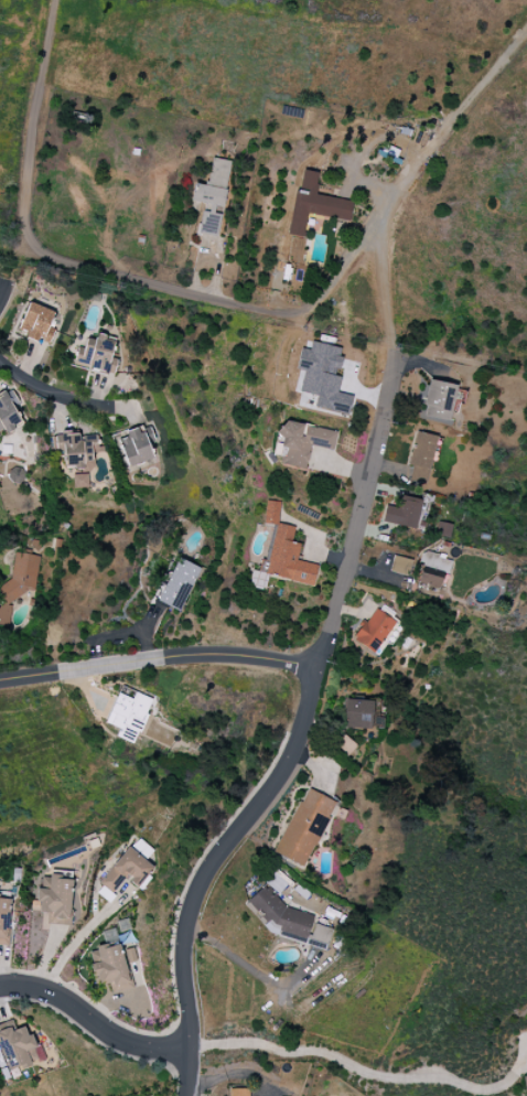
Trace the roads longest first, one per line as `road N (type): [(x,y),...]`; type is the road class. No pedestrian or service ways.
road 1 (residential): [(189,1095),(190,923),(289,770),(385,399)]
road 2 (residential): [(57,0),(23,205),(37,252),(155,286),(306,312)]
road 3 (residential): [(0,681),(215,655),(319,668)]
road 4 (residential): [(0,988),(60,997),(139,1045),(194,1050)]

